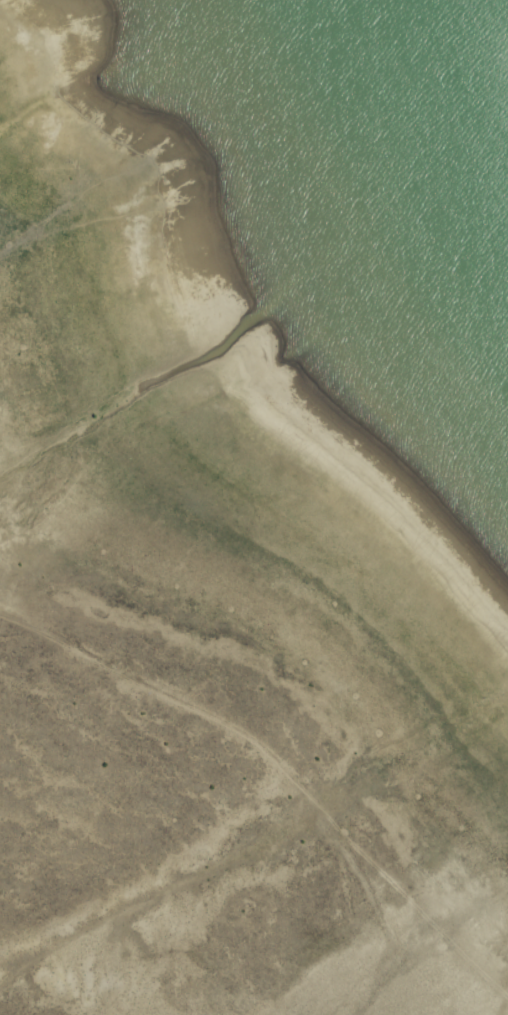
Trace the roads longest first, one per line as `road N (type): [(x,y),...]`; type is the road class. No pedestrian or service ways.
road 1 (track): [(221,750),(0,603)]

